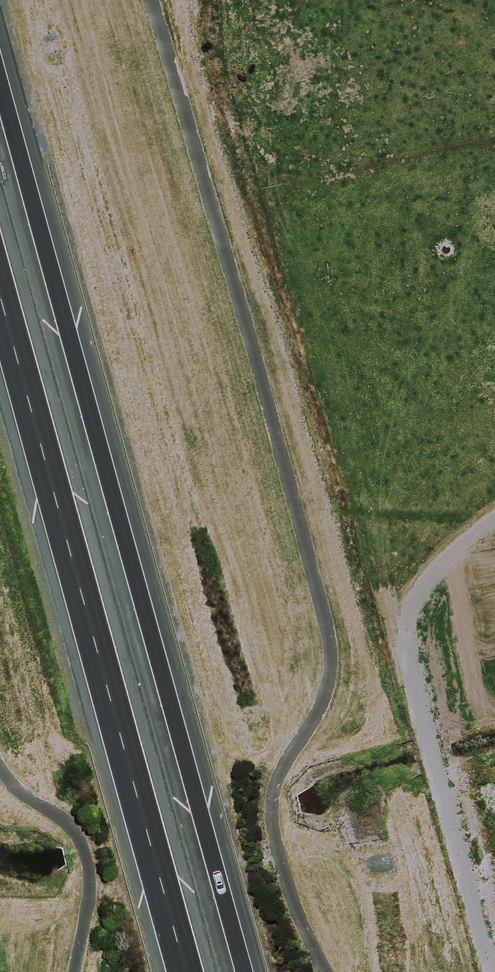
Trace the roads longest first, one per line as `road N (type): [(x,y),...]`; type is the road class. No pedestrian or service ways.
road 1 (motorway): [(0,86),(251,971)]
road 2 (motorway): [(188,971),(0,299)]

